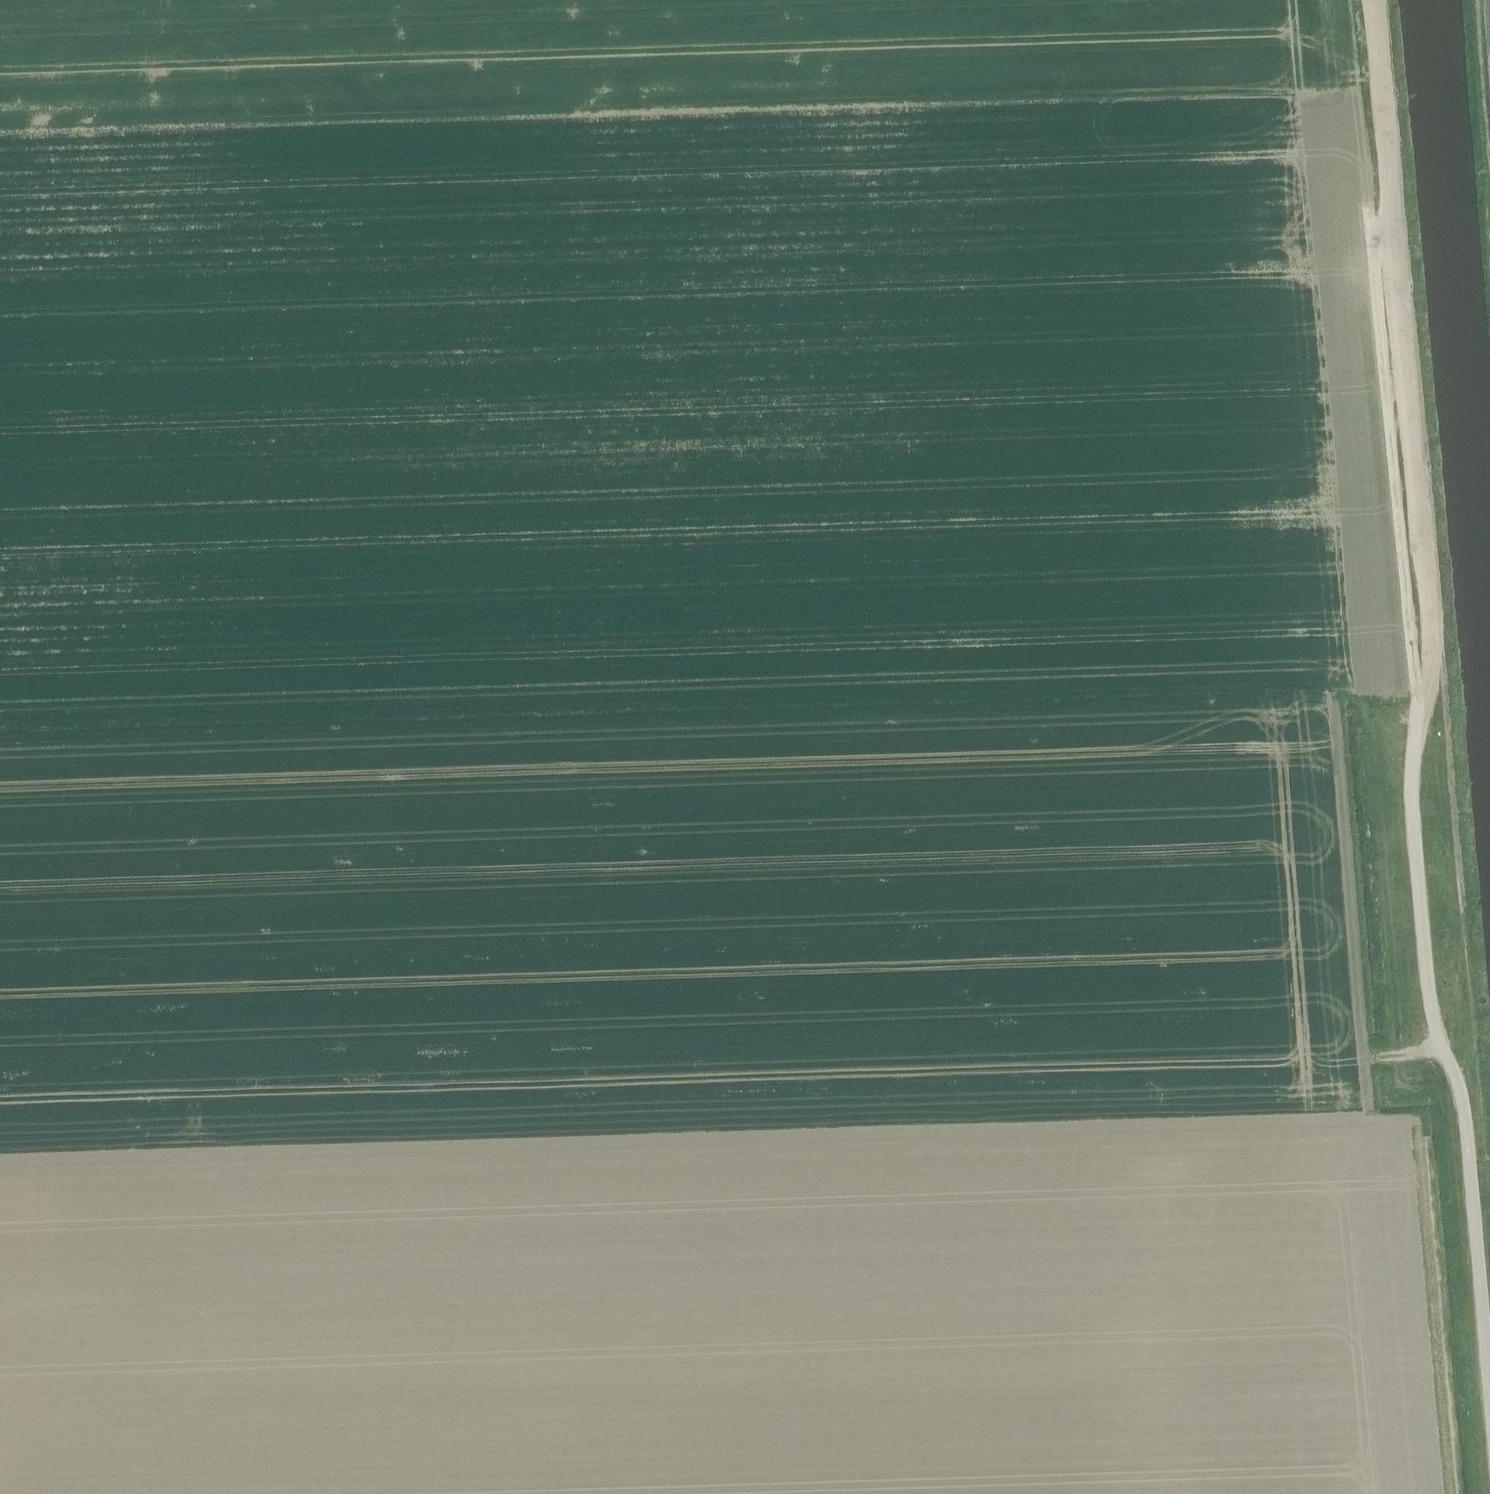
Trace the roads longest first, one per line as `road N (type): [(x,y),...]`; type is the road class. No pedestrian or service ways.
road 1 (unclassified): [(1489,1416),(1465,1131),(1439,1053),(1424,967),(1410,776),(1434,651),(1392,234)]
road 2 (track): [(1370,0),(1392,234)]

